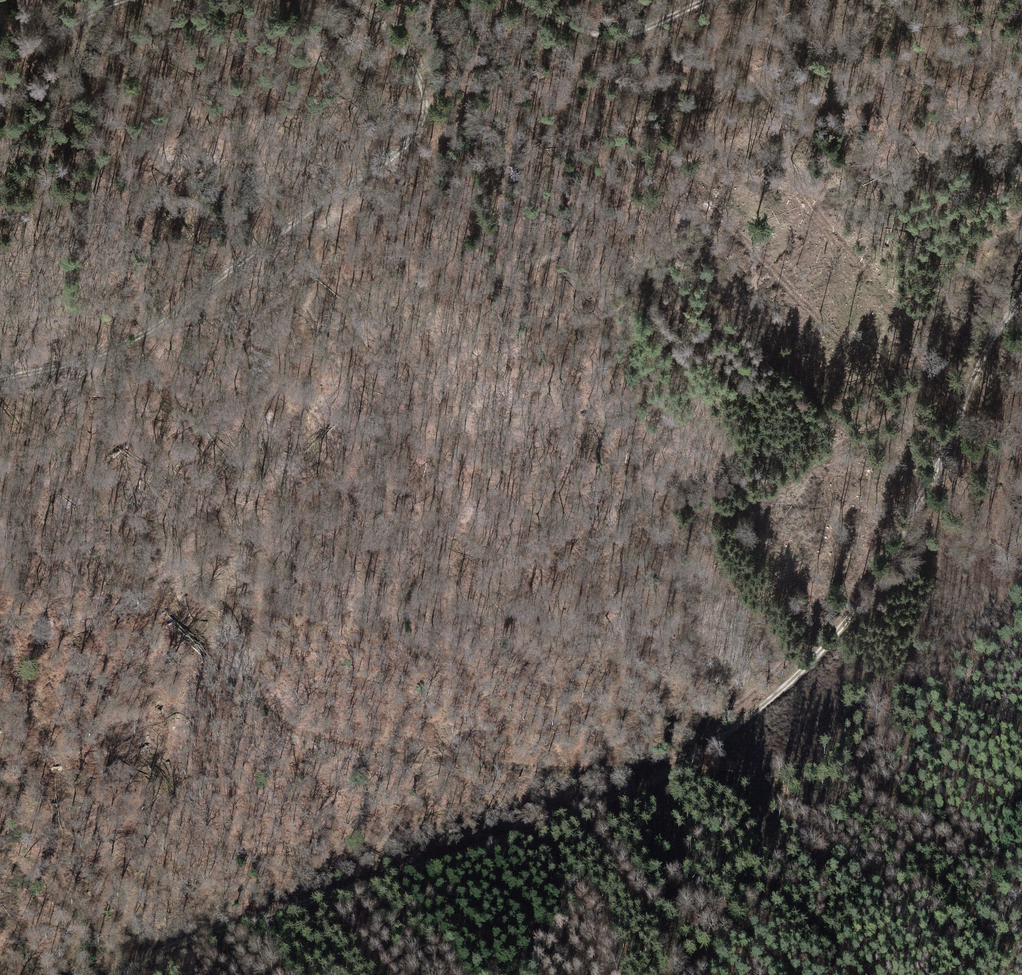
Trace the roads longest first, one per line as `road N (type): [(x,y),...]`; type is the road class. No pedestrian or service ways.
road 1 (track): [(150,331),(288,309),(311,320),(359,385),(388,480),(423,520),(460,534),(527,544),(659,530),(747,507),(836,448),(899,422),(917,452),(908,517)]
road 2 (track): [(109,974),(170,945),(495,841),(673,769),(773,696),(828,643),(933,469)]
road 3 (track): [(0,616),(103,600),(223,537),(249,536),(265,564),(253,668),(267,708),(287,726),(327,742),(419,758),(673,769)]
road 4 (track): [(358,0),(417,69),(424,105),(416,137),(150,331),(80,360),(0,376)]
road 5 (track): [(933,469),(930,547),(937,572),(890,700),(814,834),(749,923),(691,974)]
road 6 (track): [(409,141),(431,166),(444,227),(488,265),(534,268),(632,219),(702,148),(739,74),(759,0)]
road 7 (track): [(710,0),(614,36),(526,0)]
road 8 (track): [(933,469),(979,358),(1021,296)]
road 9 (track): [(0,61),(118,0)]

